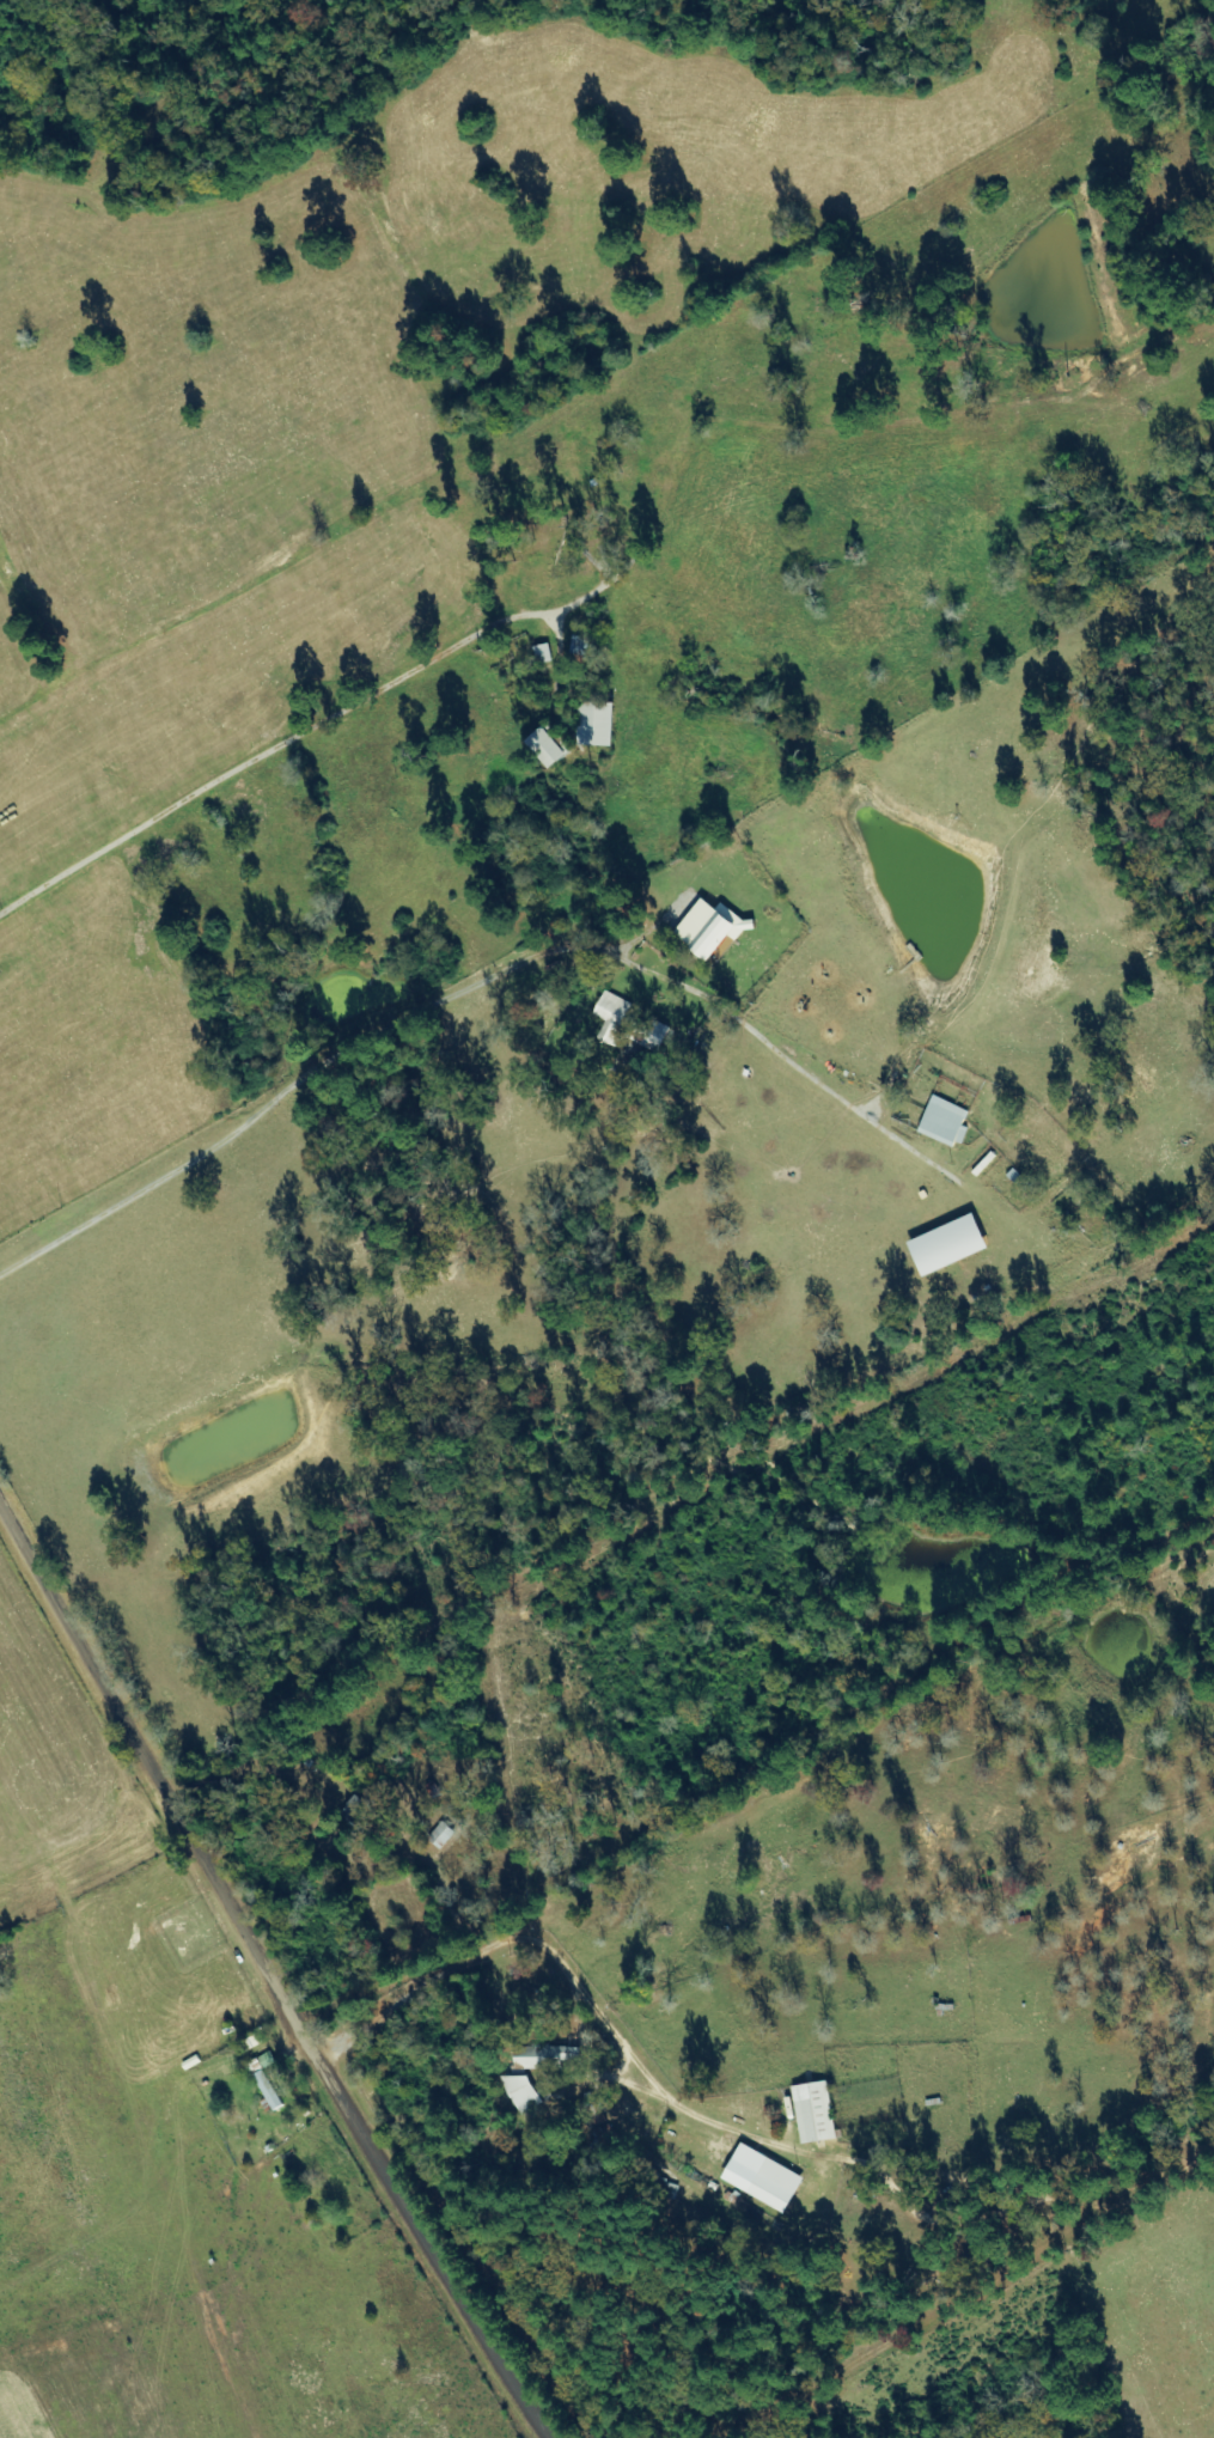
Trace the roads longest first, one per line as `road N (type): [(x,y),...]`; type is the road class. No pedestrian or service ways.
road 1 (residential): [(0,1511),(437,2348),(507,2437)]

